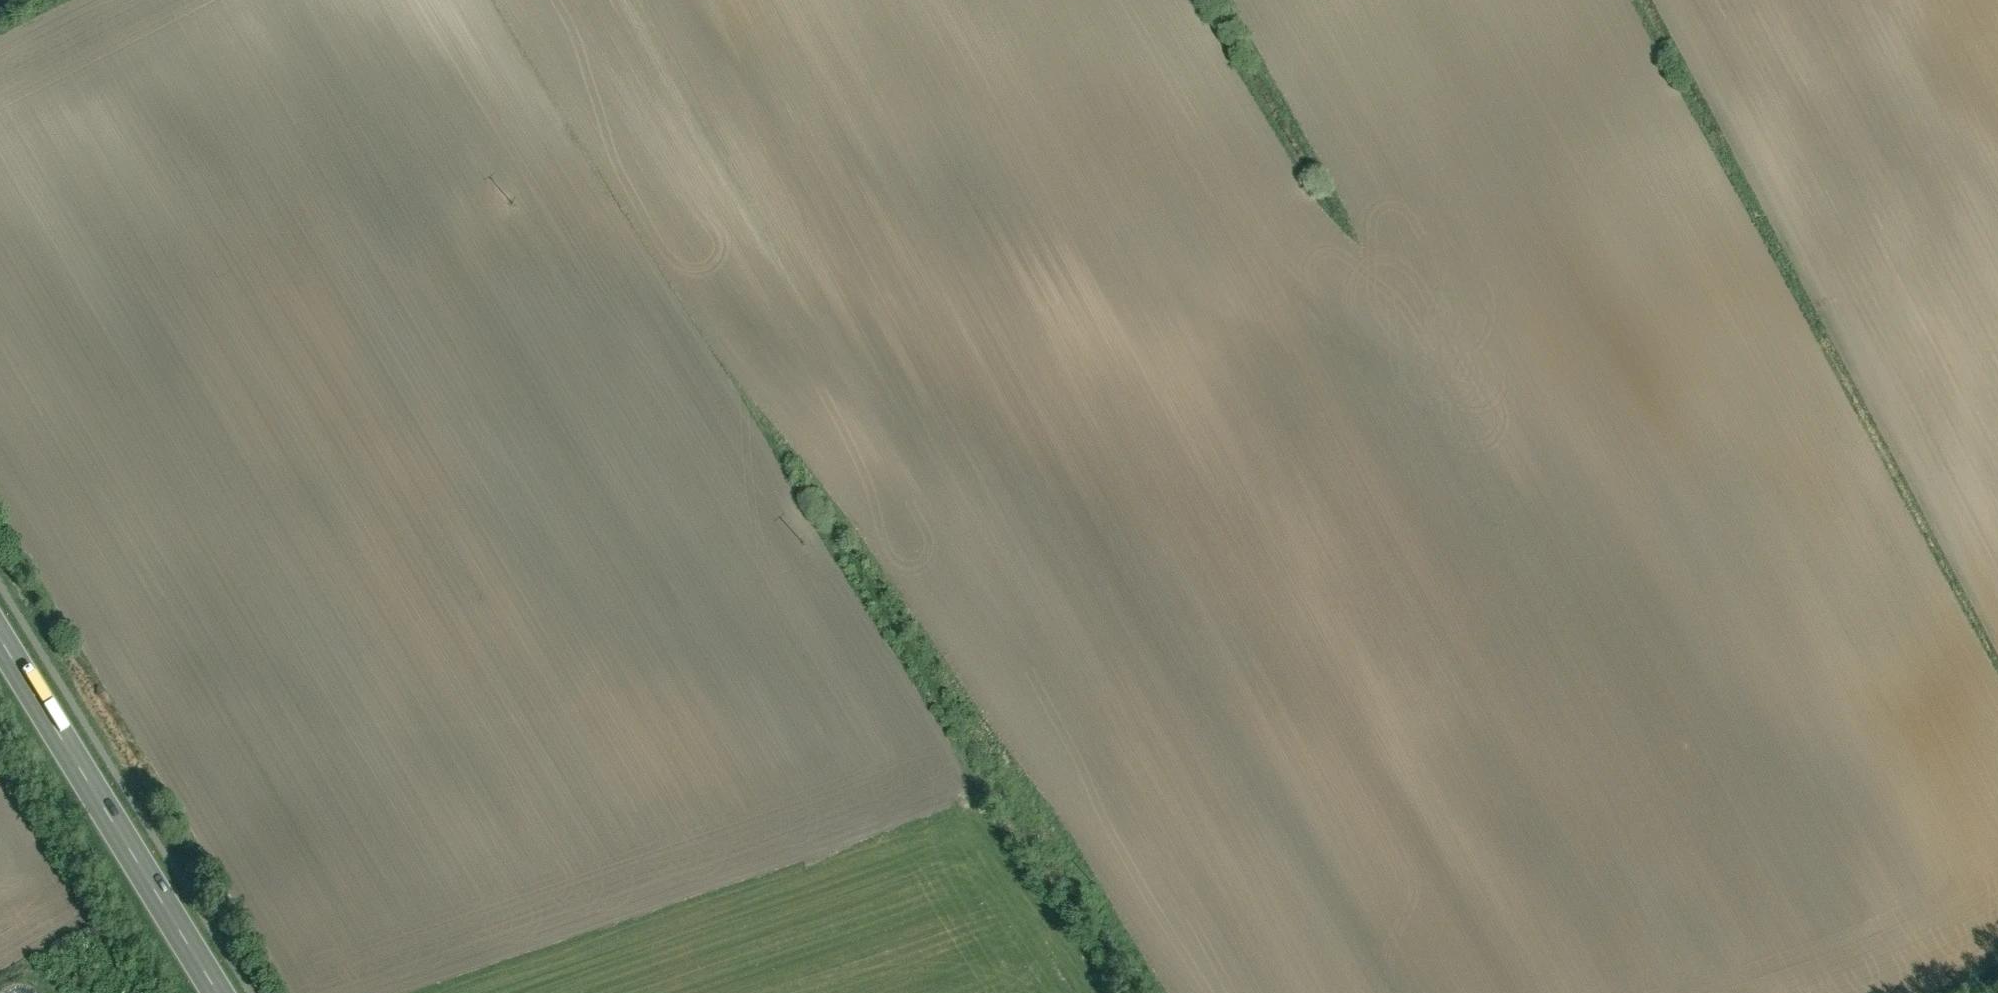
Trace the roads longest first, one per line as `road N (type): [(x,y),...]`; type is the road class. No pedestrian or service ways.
road 1 (primary): [(0,647),(212,992)]

